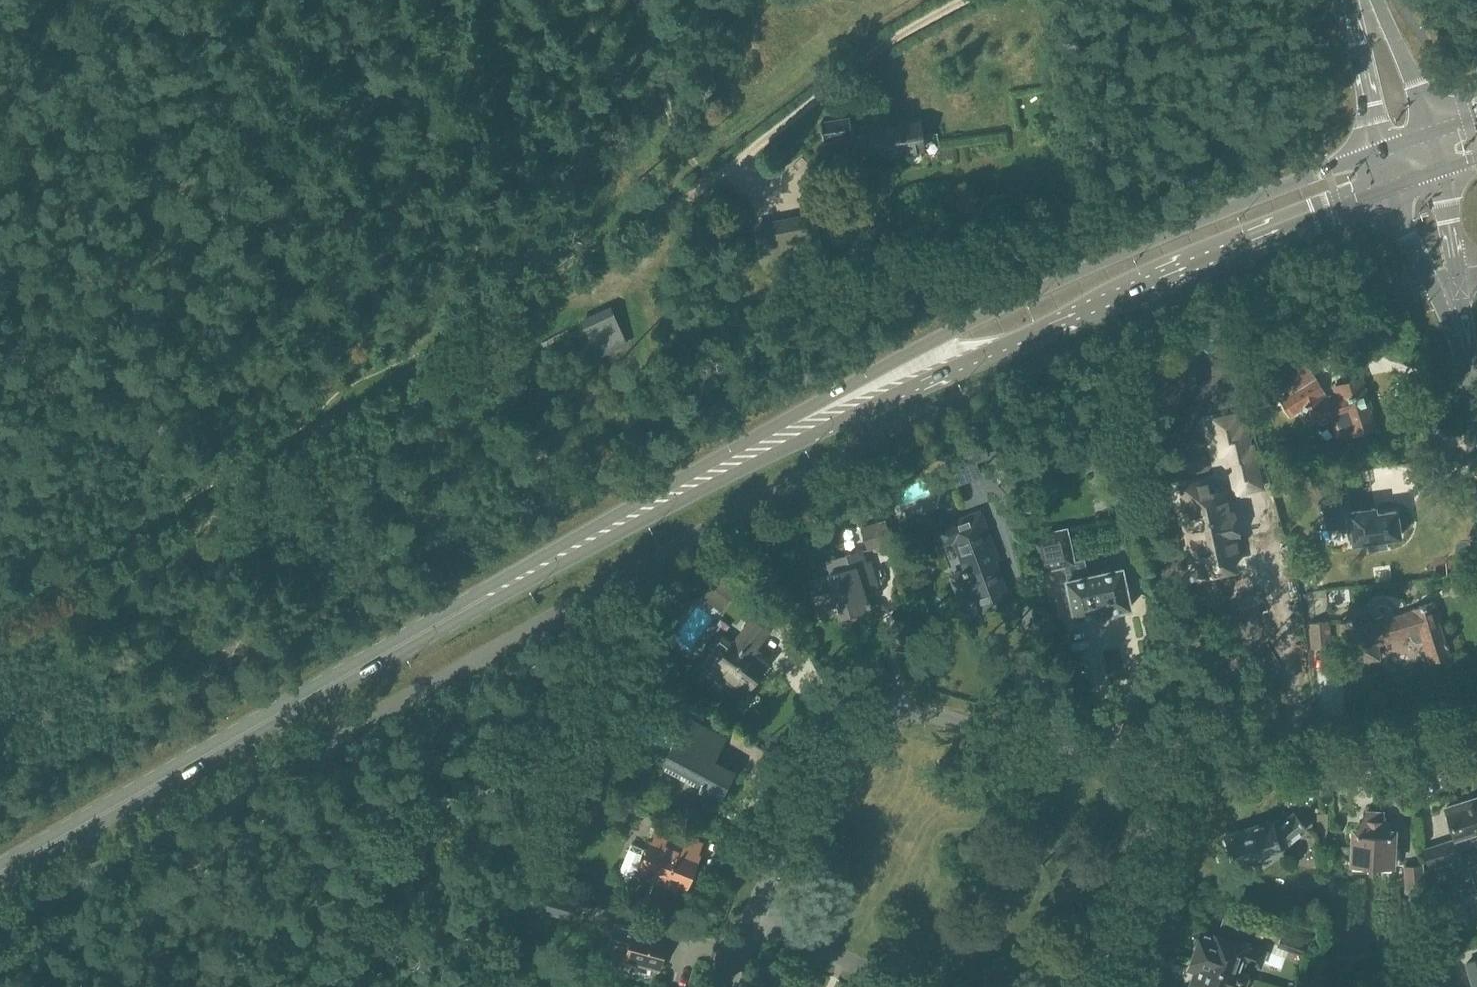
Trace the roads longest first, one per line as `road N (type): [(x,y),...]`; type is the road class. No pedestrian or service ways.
road 1 (unclassified): [(0,911),(825,459),(1305,260),(1354,251),(1400,294),(1443,283)]
road 2 (track): [(0,626),(970,0)]
road 3 (primary): [(0,875),(815,418)]
road 4 (primary): [(1380,153),(1135,246),(957,327),(815,418)]
road 5 (primary): [(815,418),(1390,190)]
road 6 (residential): [(756,924),(822,788),(856,734),(879,720),(971,722),(1157,763)]
road 7 (residential): [(1476,729),(1157,763)]
road 8 (residential): [(1157,763),(1139,837),(1086,986)]
road 9 (track): [(687,179),(648,0)]
road 10 (residential): [(903,986),(756,924)]
road 11 (tertiary): [(1357,0),(1380,153)]
road 12 (tertiary): [(1430,136),(1376,0)]

